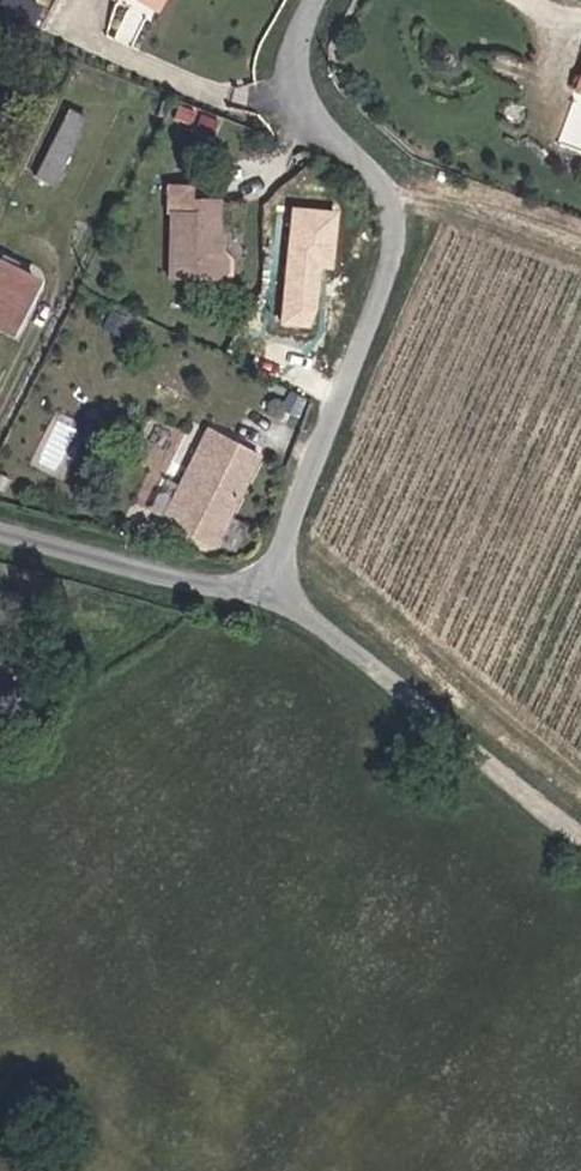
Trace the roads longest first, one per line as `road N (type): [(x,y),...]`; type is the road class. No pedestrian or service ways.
road 1 (residential): [(314,0),(296,66),(311,105),(381,179),(398,213),(267,589)]
road 2 (residential): [(267,589),(351,643),(580,834)]
road 3 (residential): [(267,589),(0,524)]

